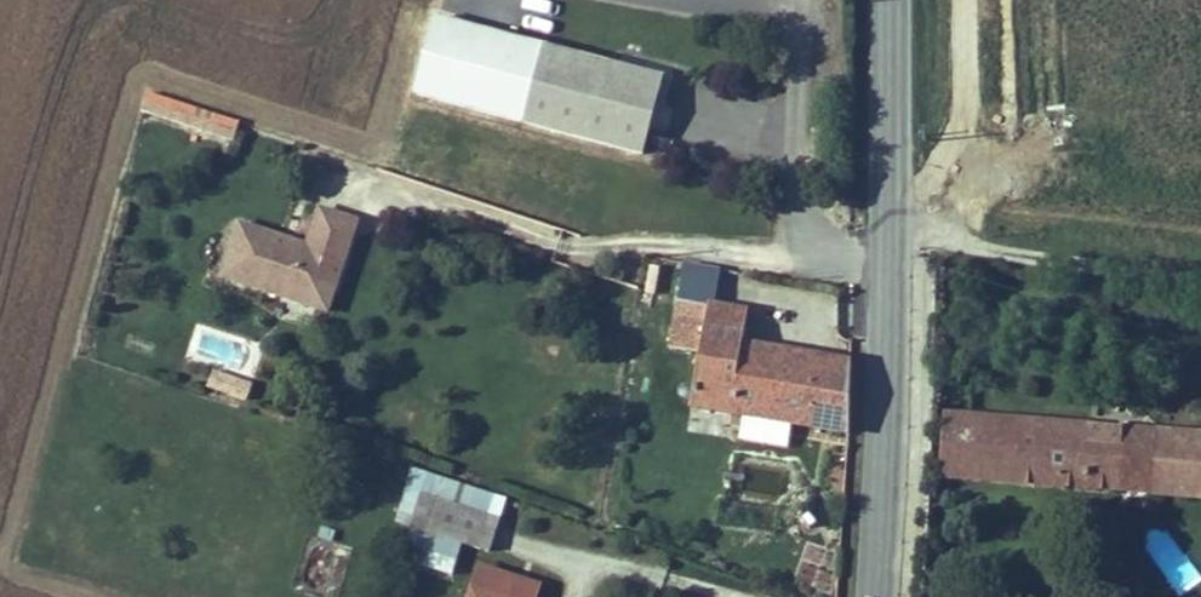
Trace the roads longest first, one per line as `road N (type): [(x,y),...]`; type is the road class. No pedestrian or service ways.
road 1 (primary): [(890,0),(880,596)]
road 2 (track): [(398,189),(564,247),(656,240),(889,271)]
road 3 (track): [(1200,282),(889,229)]

